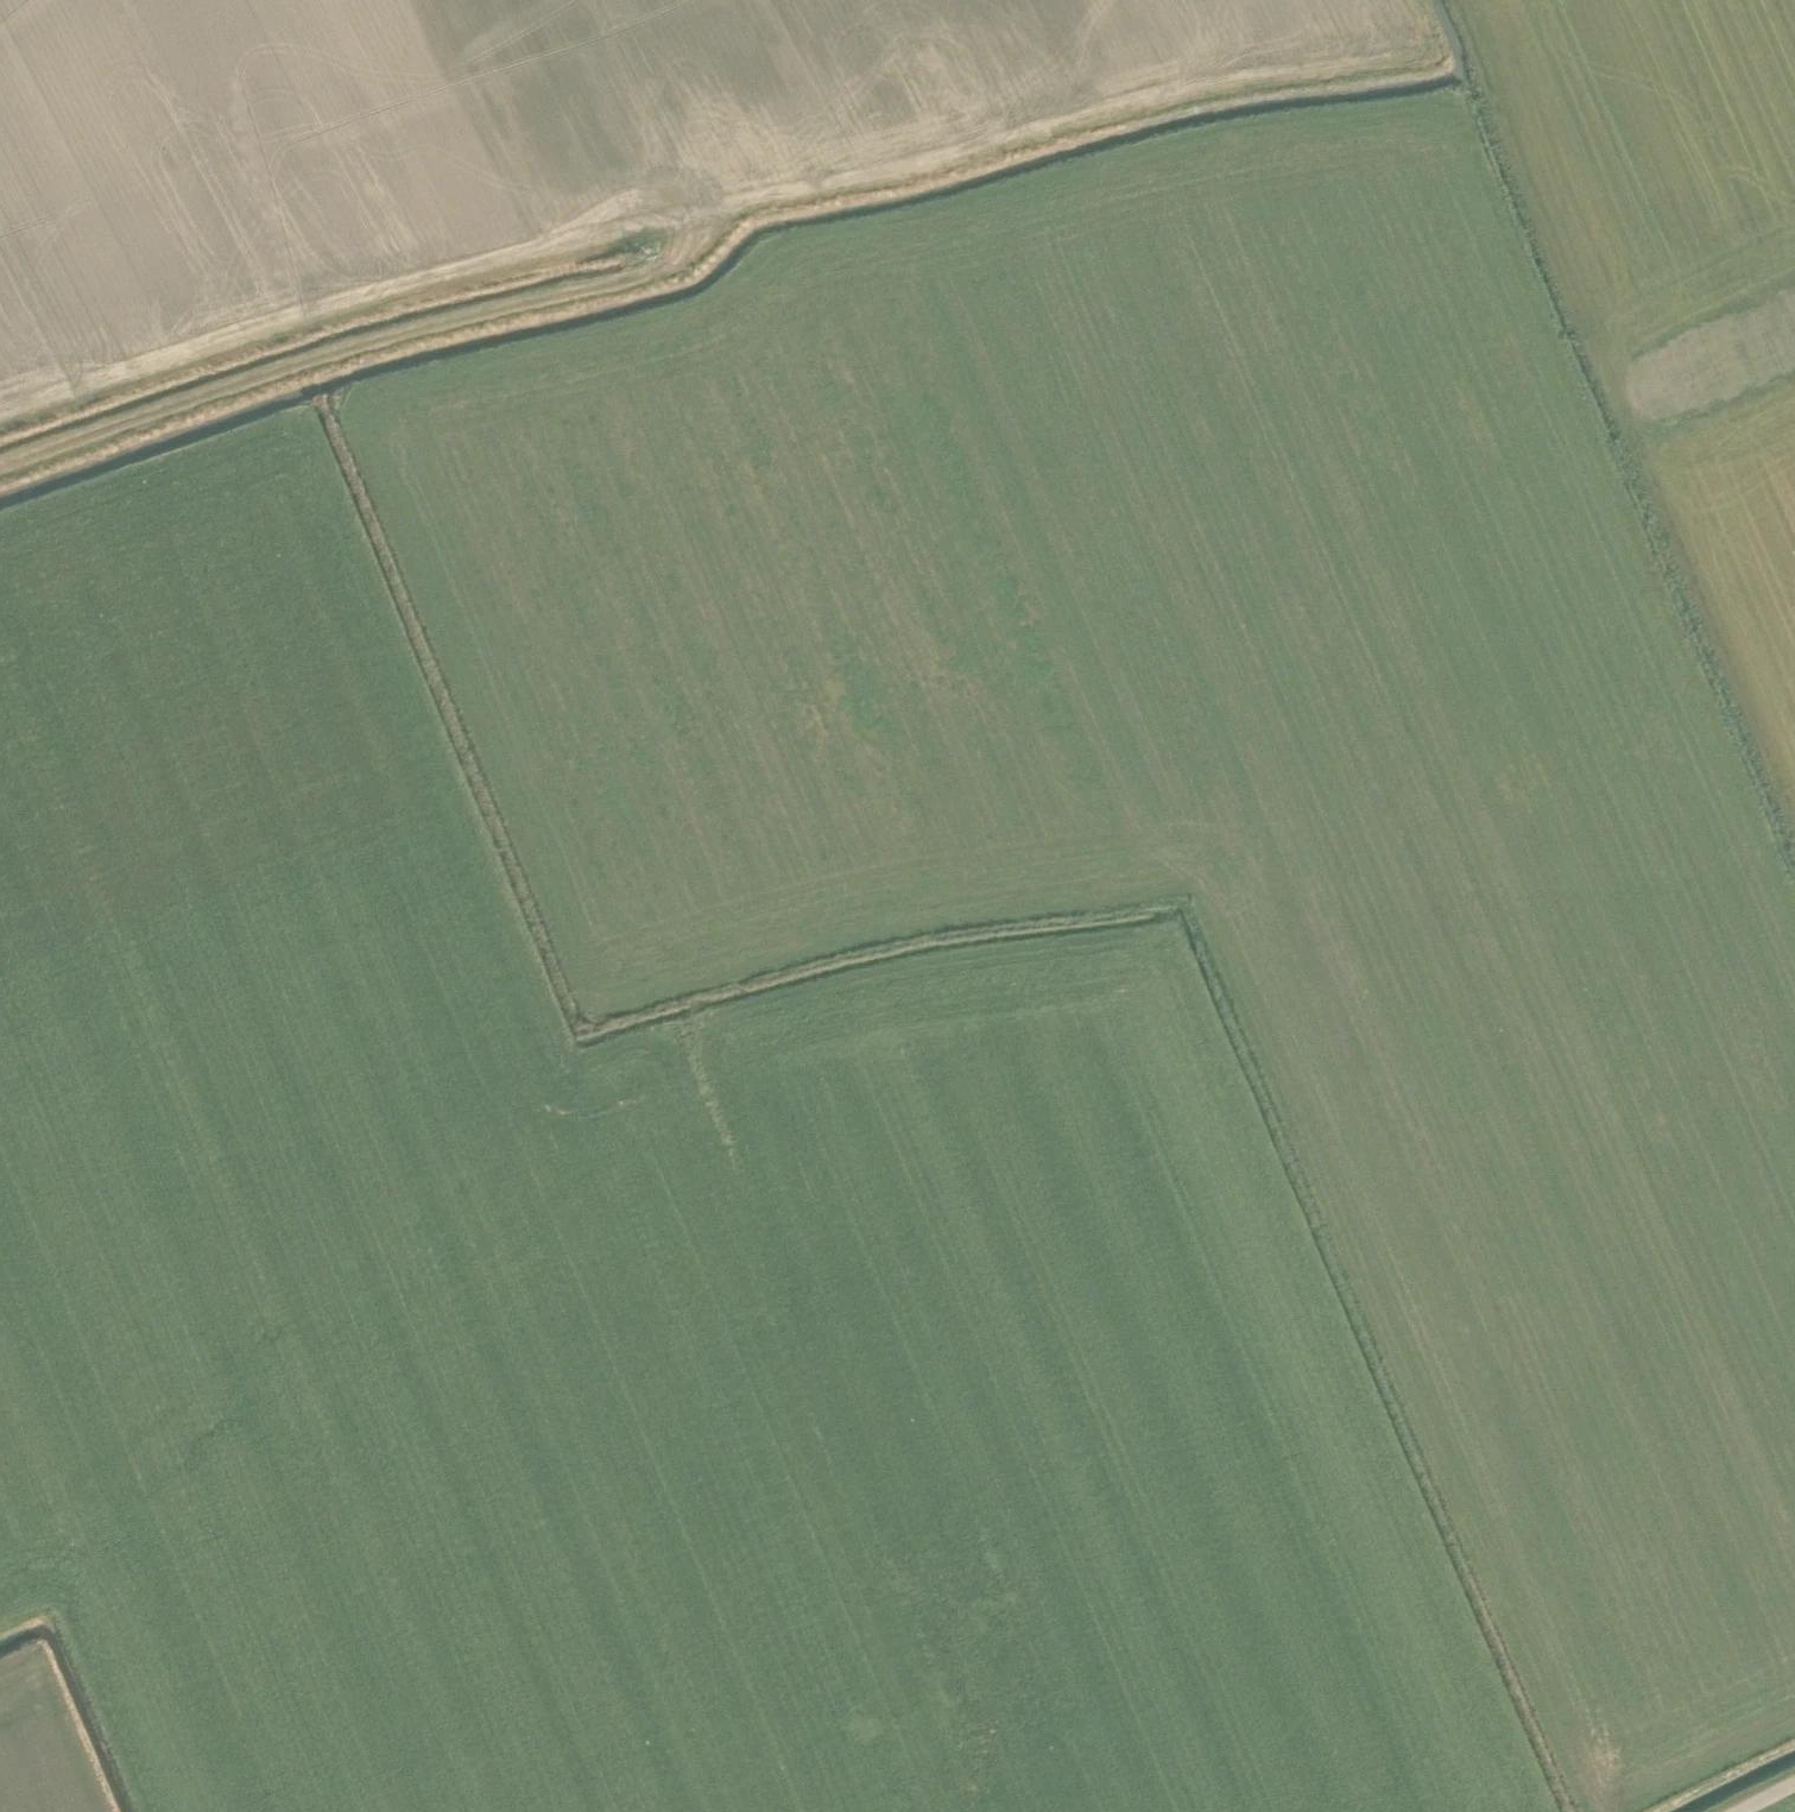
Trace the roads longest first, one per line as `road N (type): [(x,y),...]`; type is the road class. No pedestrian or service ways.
road 1 (track): [(0,477),(350,363),(660,277),(691,255)]

